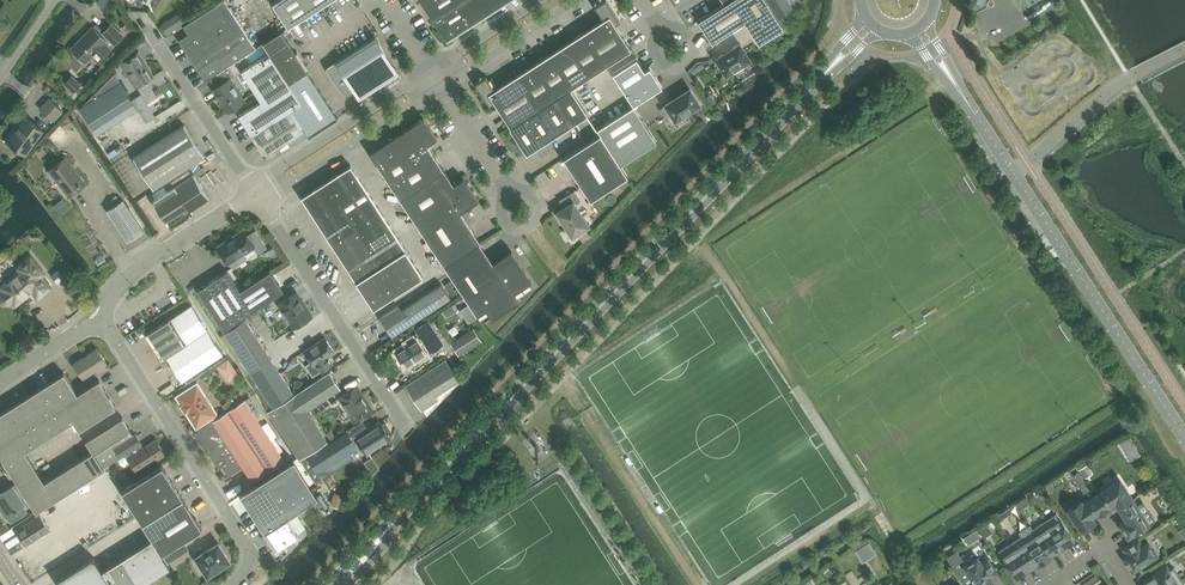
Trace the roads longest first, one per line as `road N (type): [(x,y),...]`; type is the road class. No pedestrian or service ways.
road 1 (unclassified): [(337,584),(828,71)]
road 2 (unclassified): [(1184,437),(950,76)]
road 3 (unclassified): [(231,584),(255,560),(104,319)]
road 4 (unclassified): [(399,415),(258,197)]
road 5 (unclassified): [(258,197),(129,3)]
road 6 (unclassified): [(258,197),(282,193),(445,88)]
road 7 (unclassified): [(433,71),(273,178),(258,197)]
road 8 (unclassified): [(104,319),(144,266),(258,197)]
road 9 (unclassified): [(445,88),(581,0)]
road 10 (unclassified): [(544,0),(433,71)]
road 11 (unclassified): [(0,386),(104,319)]
road 12 (unclassified): [(510,192),(445,88)]
road 13 (unclassified): [(667,31),(681,29),(696,39),(689,66),(663,64),(657,46),(663,34)]
road 14 (unclassified): [(510,192),(503,207),(508,222),(533,226),(544,212),(541,197),(516,189)]

